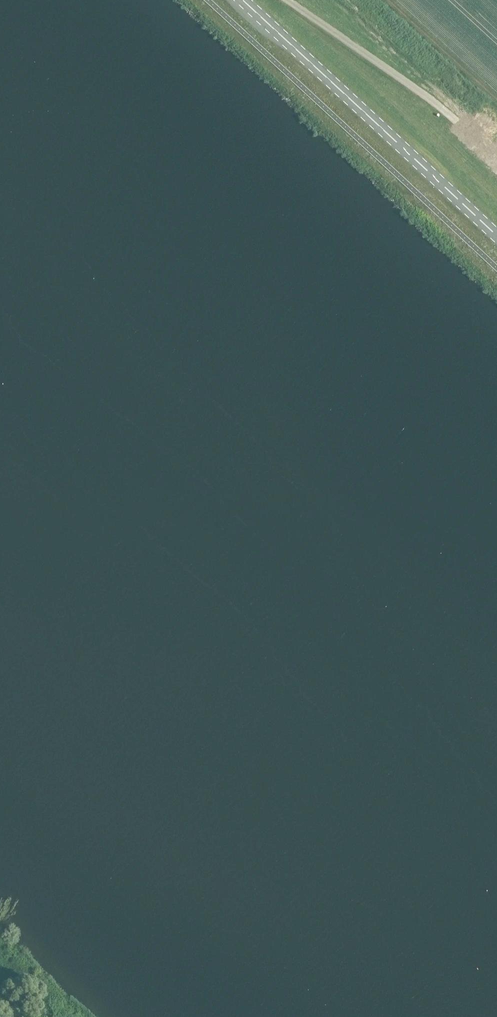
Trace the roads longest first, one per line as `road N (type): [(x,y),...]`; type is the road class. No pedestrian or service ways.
road 1 (secondary): [(496,235),(243,0)]

